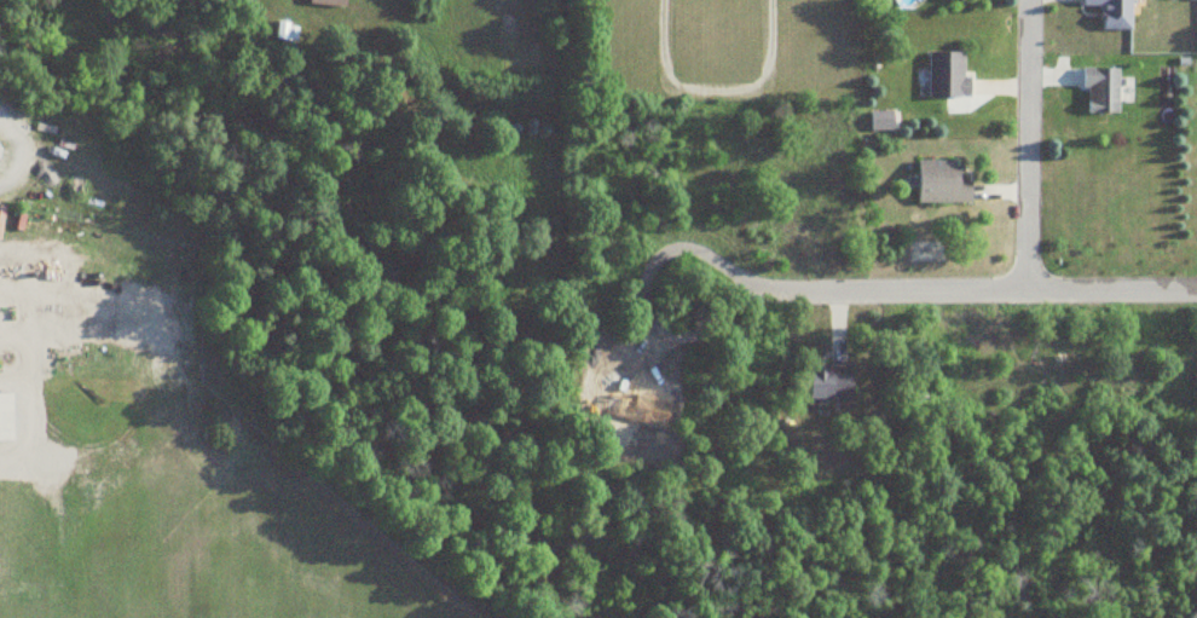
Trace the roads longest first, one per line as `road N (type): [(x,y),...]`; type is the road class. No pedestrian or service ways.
road 1 (residential): [(809,295),(1196,295)]
road 2 (residential): [(1029,0),(1030,295)]

